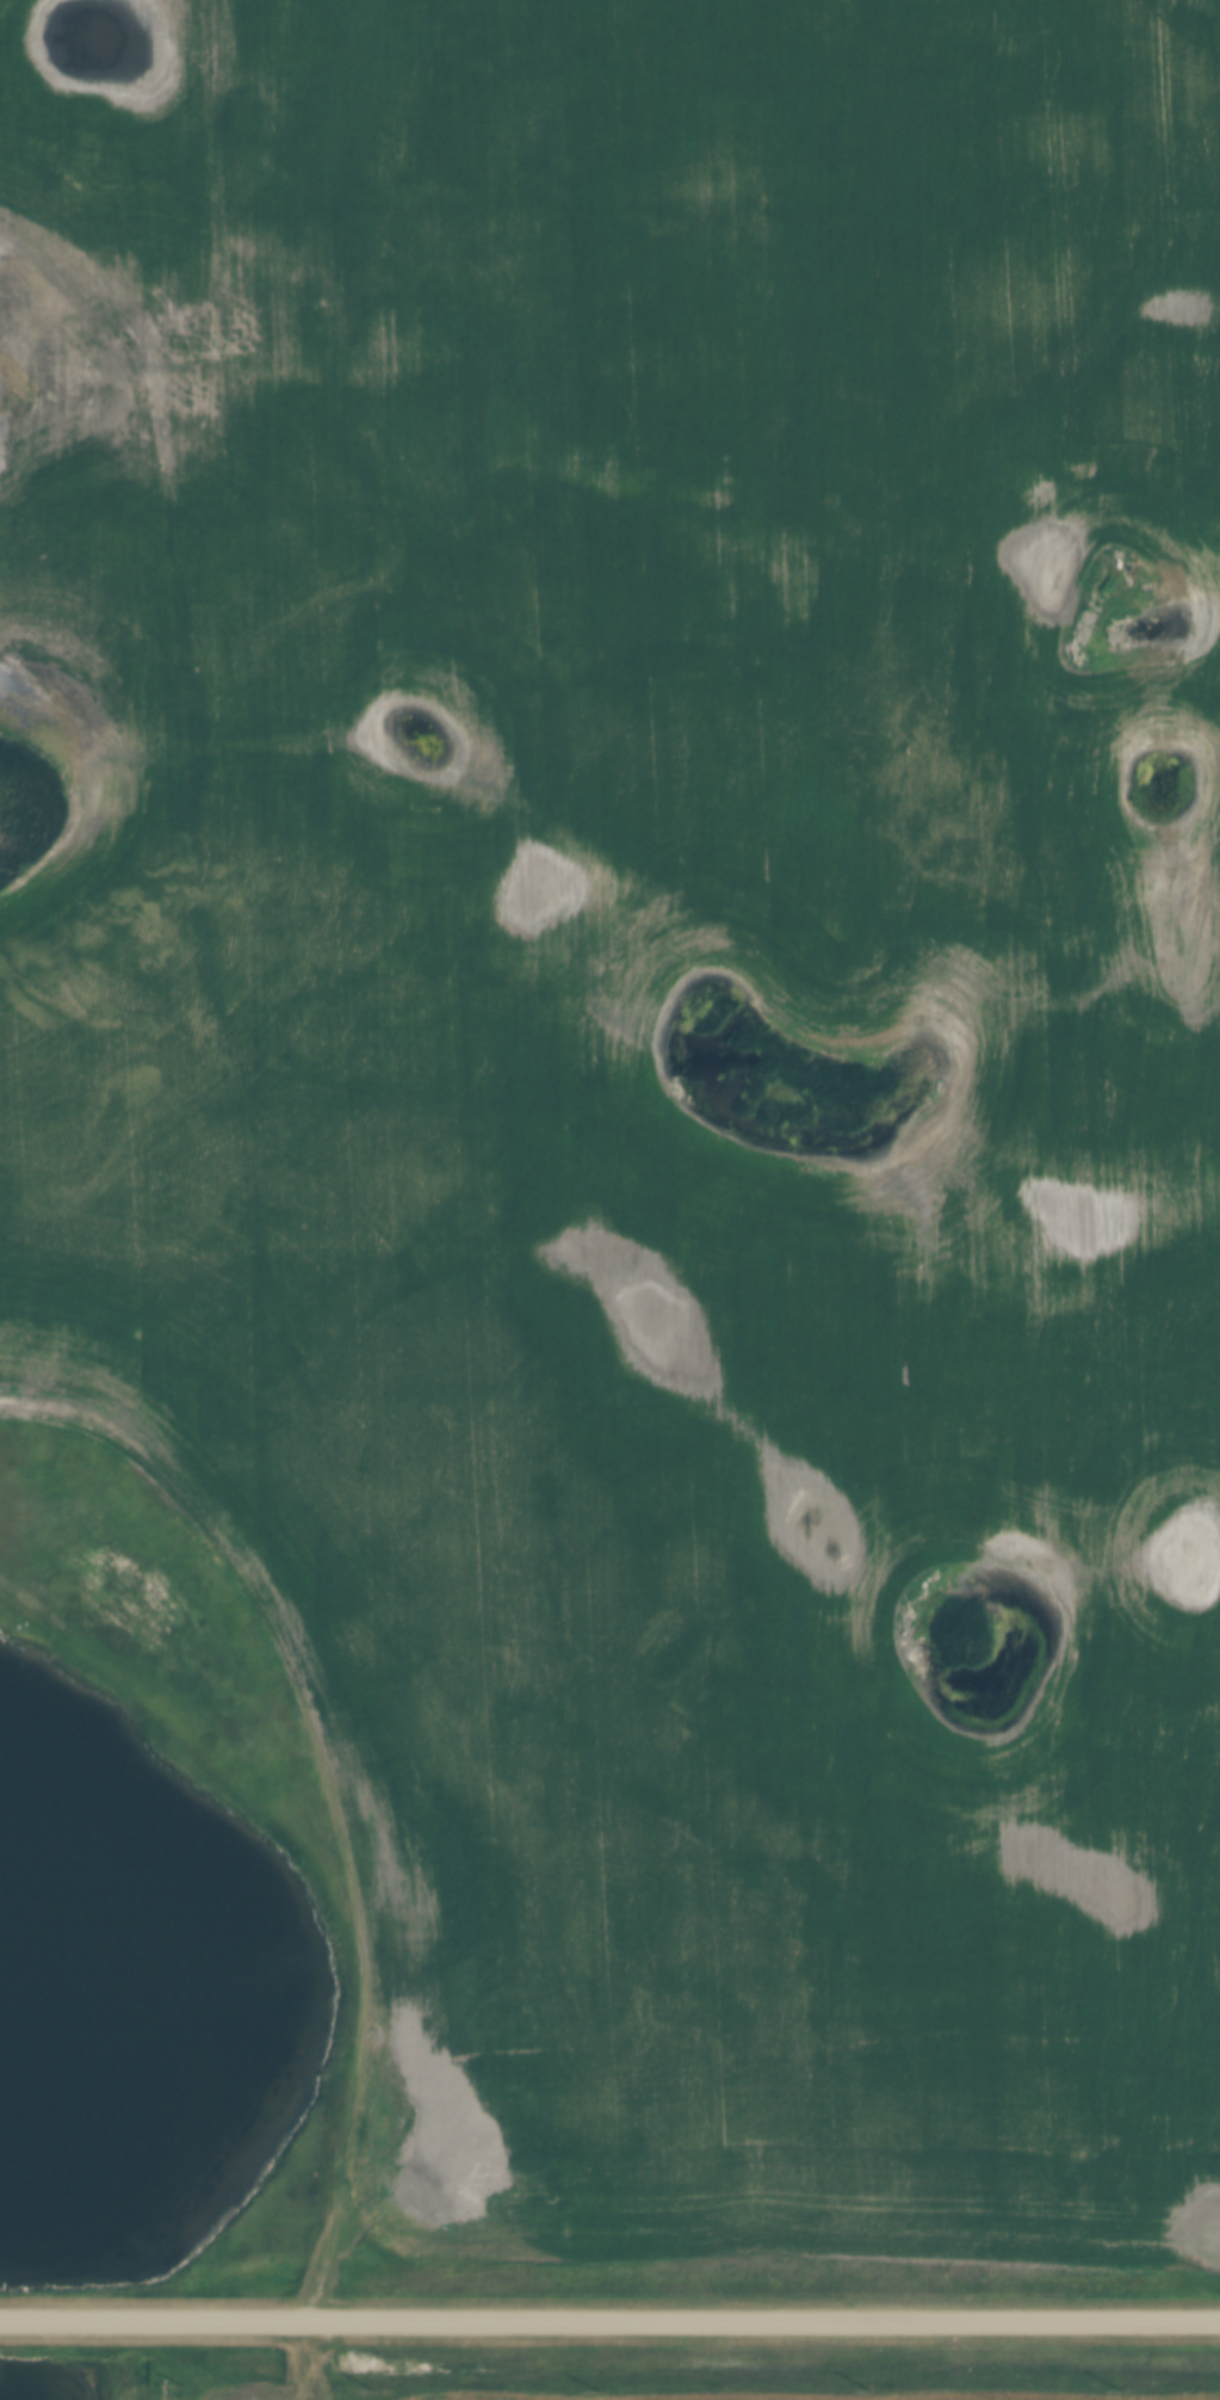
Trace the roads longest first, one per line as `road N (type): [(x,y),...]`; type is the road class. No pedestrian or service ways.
road 1 (tertiary): [(1219,2321),(0,2321)]

